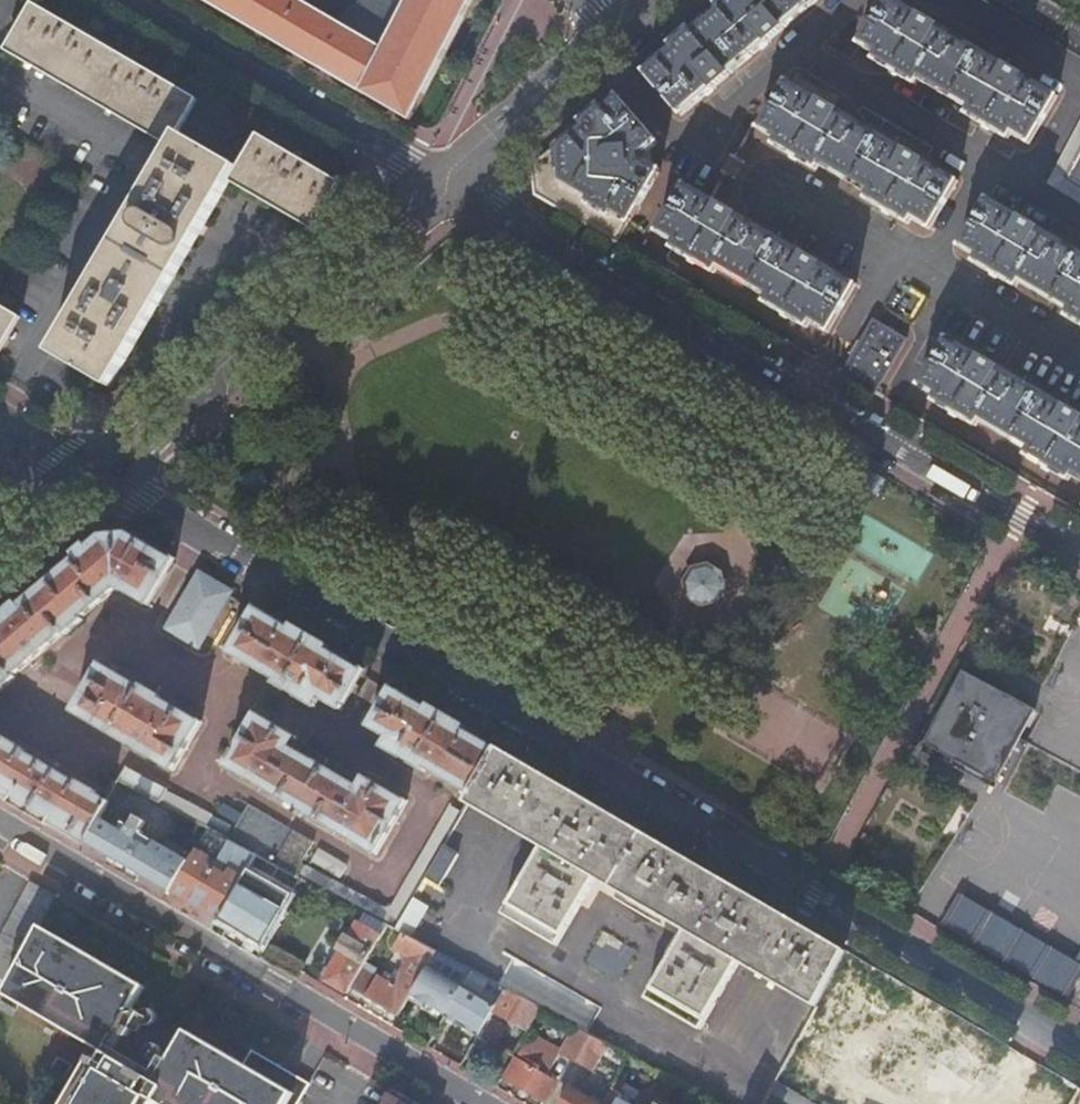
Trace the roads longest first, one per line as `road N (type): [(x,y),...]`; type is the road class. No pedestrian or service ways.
road 1 (residential): [(1079,1046),(105,477)]
road 2 (residential): [(480,1103),(0,825)]
road 3 (secondary): [(105,477),(447,184)]
road 4 (residential): [(447,184),(807,396)]
road 5 (residential): [(447,184),(132,0)]
road 6 (residential): [(807,396),(1079,552)]
road 7 (residential): [(806,48),(685,151),(601,52)]
road 8 (residential): [(988,165),(806,48)]
road 9 (secondary): [(447,184),(601,52)]
road 10 (residential): [(807,396),(897,250)]
road 11 (residential): [(939,0),(1079,80)]
road 12 (residential): [(897,250),(770,178)]
road 13 (secondary): [(0,567),(105,477)]
road 14 (residential): [(960,286),(1079,352)]
road 15 (residential): [(0,415),(105,477)]

